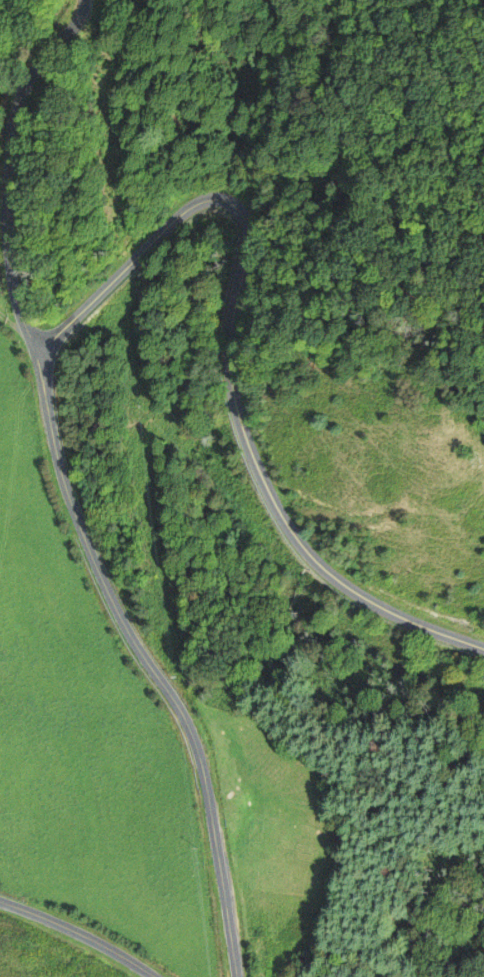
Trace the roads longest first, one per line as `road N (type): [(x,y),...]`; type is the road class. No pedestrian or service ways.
road 1 (residential): [(239,976),(196,746),(96,566),(55,451),(9,249),(16,110),(89,0)]
road 2 (residential): [(483,649),(359,599),(282,531),(230,398),(227,298),(244,222),(225,195),(187,209),(75,314),(40,365)]
road 3 (residential): [(0,900),(103,937),(161,976)]

